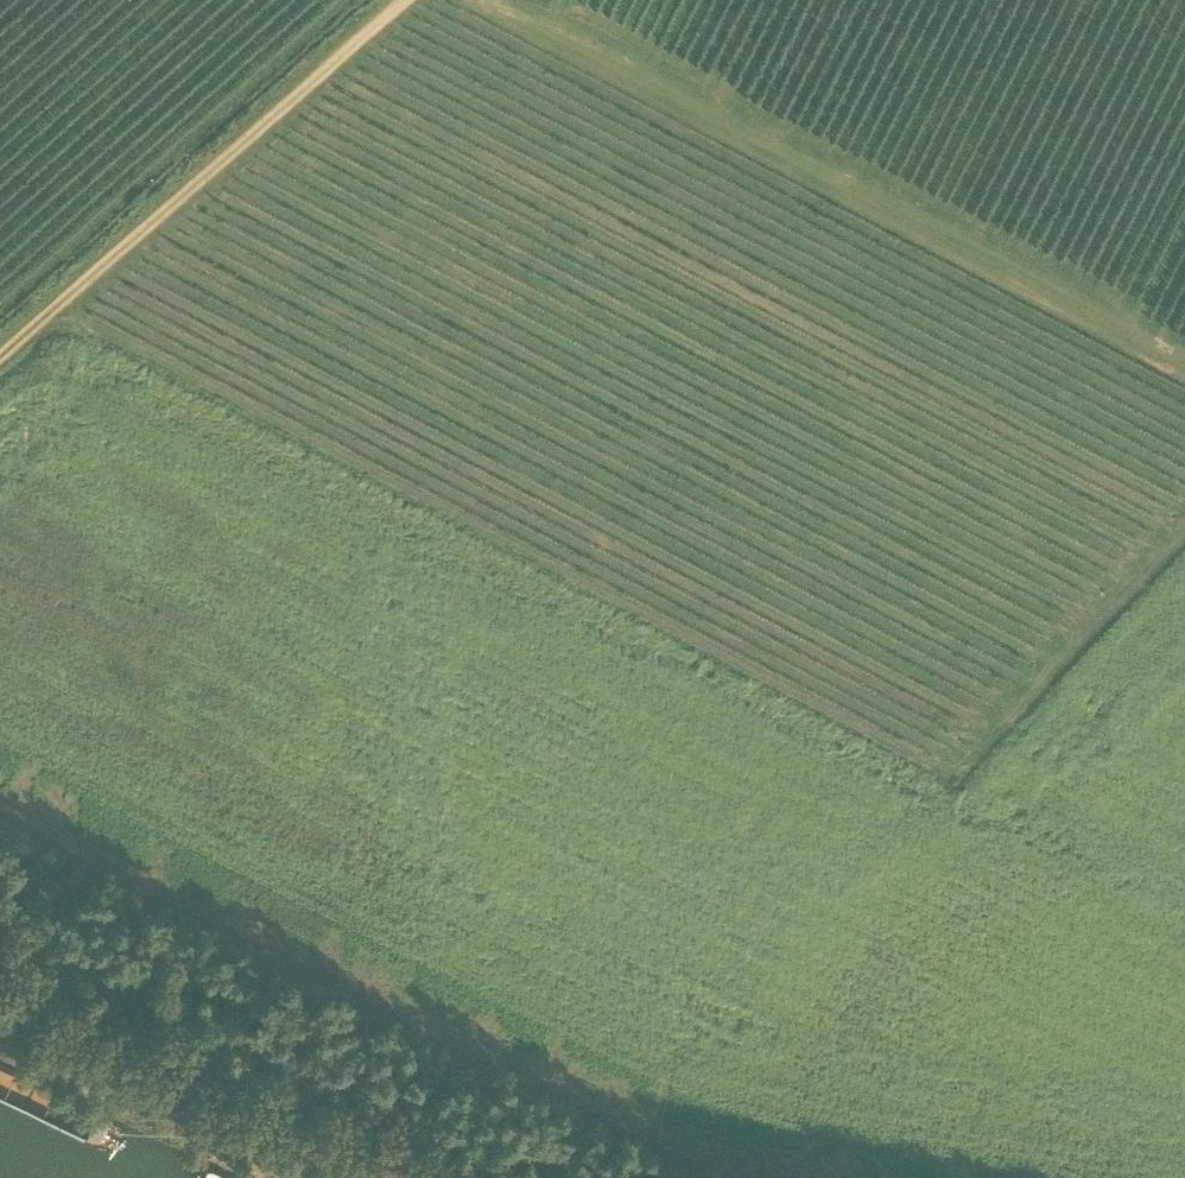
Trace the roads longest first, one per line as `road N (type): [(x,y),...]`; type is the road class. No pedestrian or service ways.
road 1 (unclassified): [(403,0),(0,359)]
road 2 (unclassified): [(312,1177),(0,1023)]

